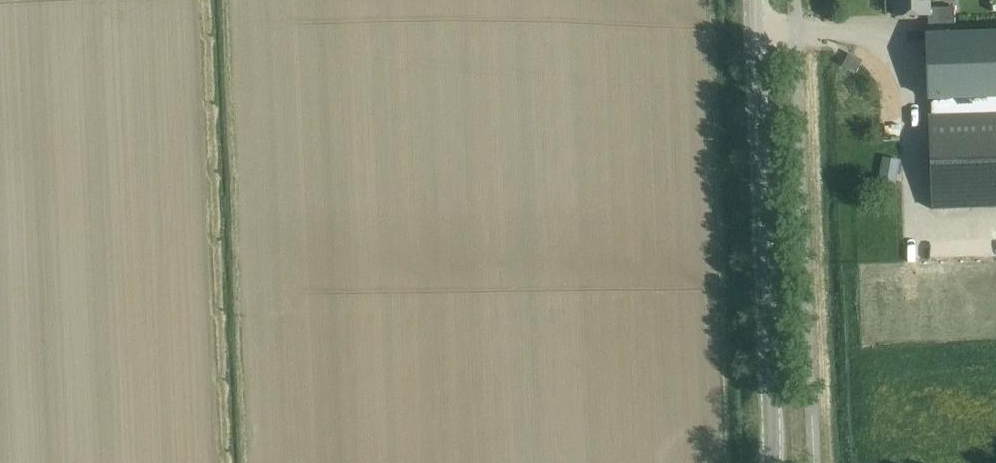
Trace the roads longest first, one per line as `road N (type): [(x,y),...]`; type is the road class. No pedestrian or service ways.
road 1 (tertiary): [(775,462),(756,0)]

